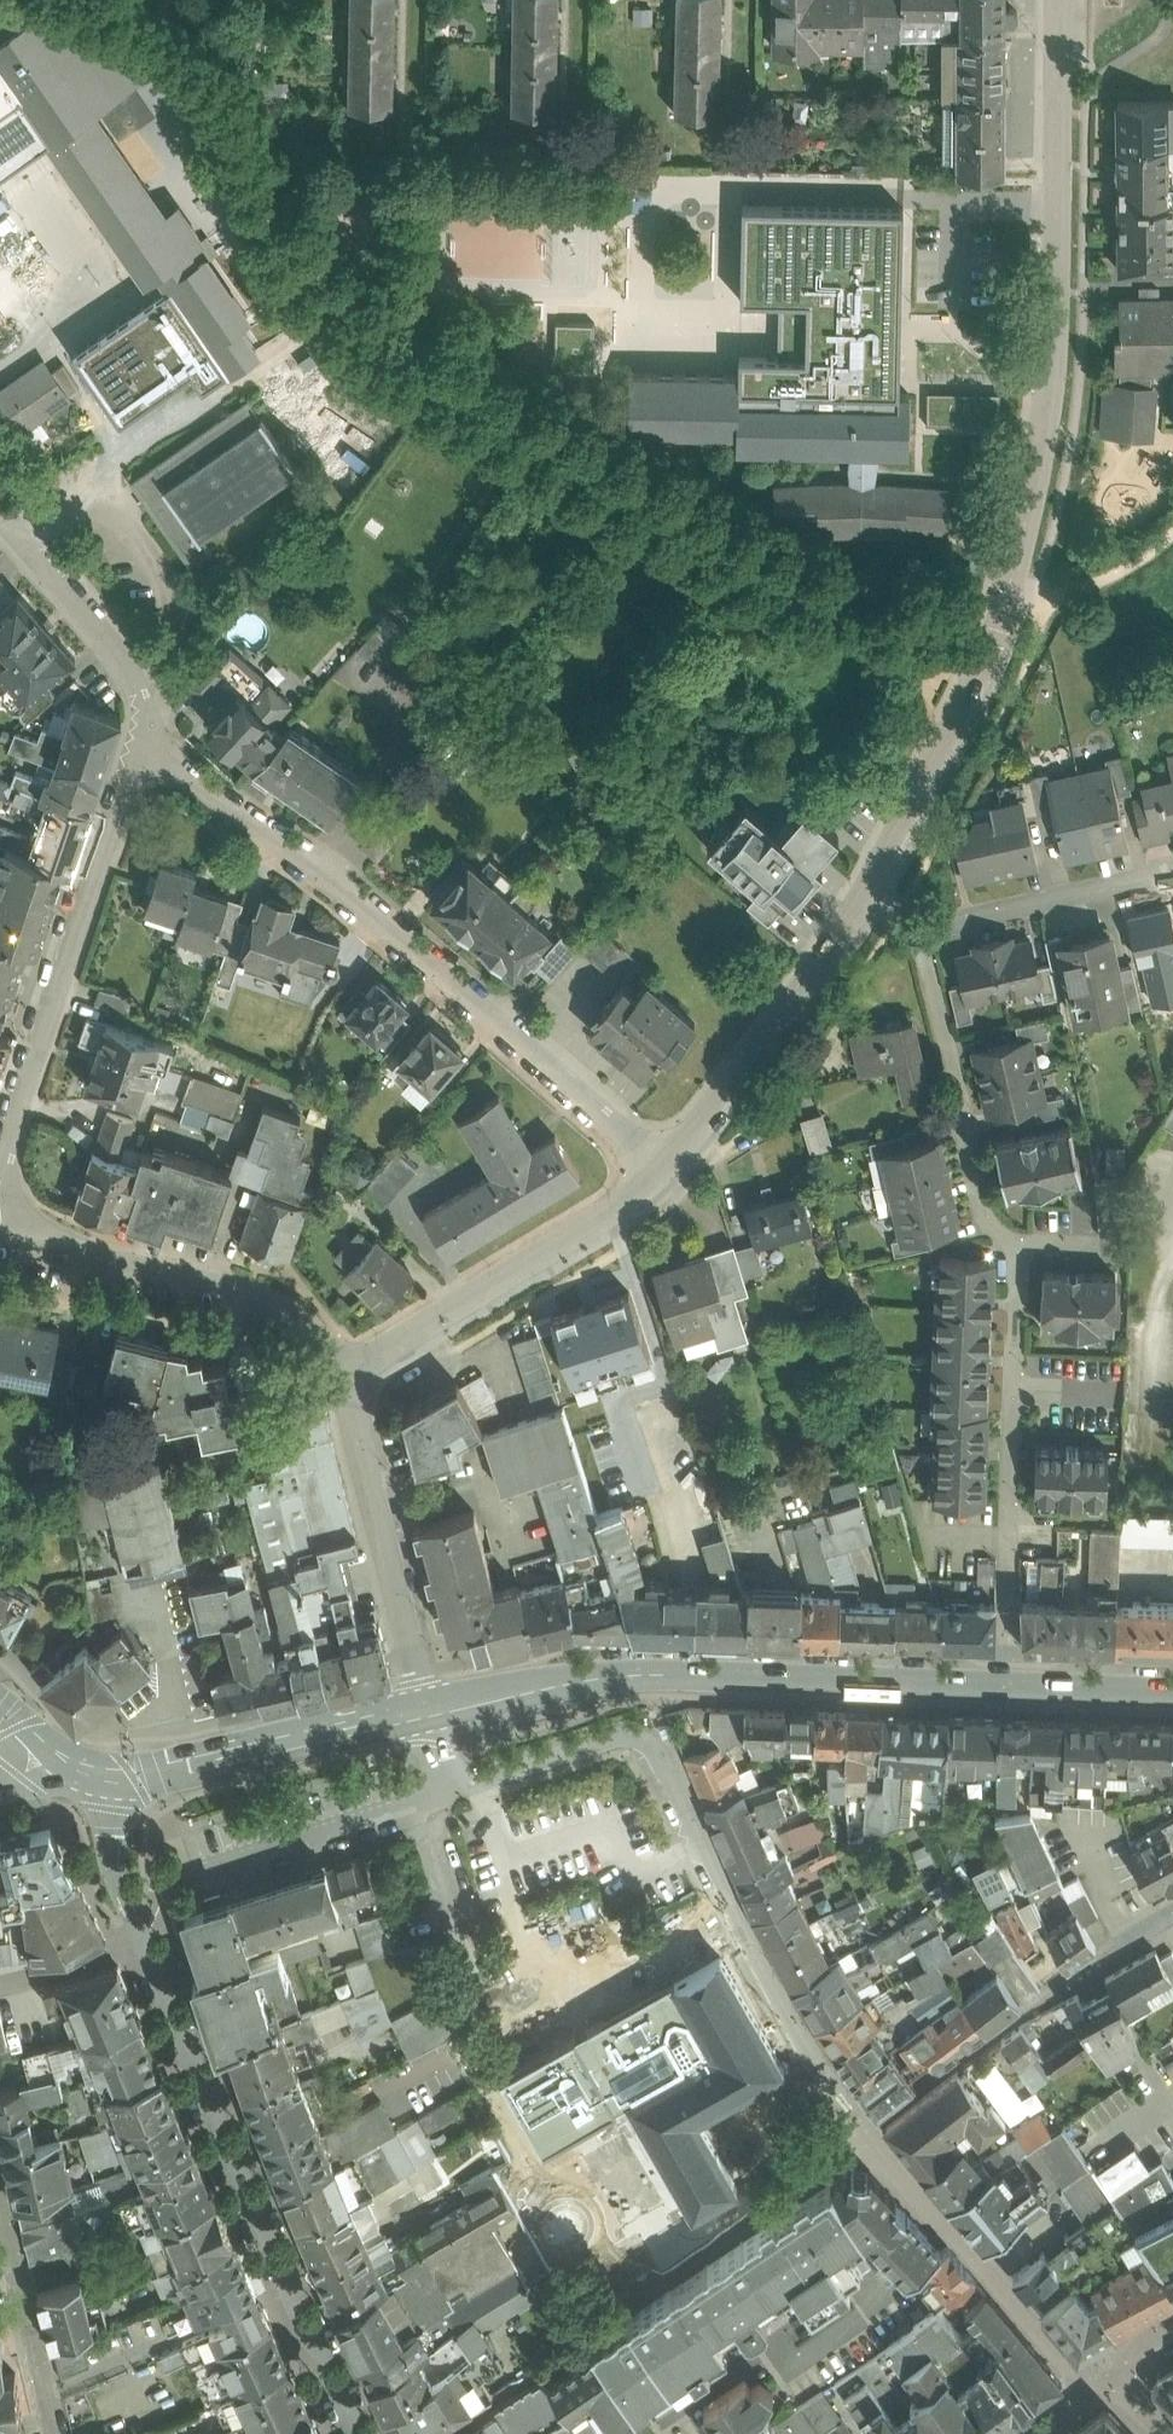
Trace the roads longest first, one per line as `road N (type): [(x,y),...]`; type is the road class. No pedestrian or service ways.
road 1 (residential): [(1060,0),(1056,313),(1048,412),(1022,539),(1001,615),(871,891)]
road 2 (residential): [(660,1166),(310,863),(205,795),(160,740)]
road 3 (residential): [(459,1791),(621,1735),(647,1736),(761,1964),(869,2133)]
road 4 (primary): [(431,1717),(644,1676),(1011,1688)]
road 5 (residential): [(360,2433),(236,2164),(145,1940)]
road 6 (residential): [(160,740),(128,791),(0,1180)]
road 7 (residential): [(872,2138),(549,2366)]
road 8 (residential): [(660,1166),(618,1204),(342,1376)]
road 9 (residential): [(0,1240),(120,1259),(262,1301),(325,1346),(342,1376)]
road 10 (residential): [(869,2133),(995,2033),(1172,1913)]
road 11 (primary): [(78,1789),(431,1717)]
road 12 (residential): [(342,1376),(413,1681),(431,1717)]
road 13 (residential): [(871,891),(660,1166)]
road 14 (residential): [(872,2138),(1025,2322),(1096,2385)]
road 15 (residential): [(1017,1240),(985,1209),(924,936)]
road 16 (residential): [(1011,1688),(1012,1391)]
road 17 (residential): [(0,512),(114,646),(160,740)]
road 18 (residential): [(197,1876),(459,1791)]
road 19 (residential): [(1172,873),(957,921),(924,936)]
road 20 (residential): [(0,2210),(53,2433)]
road 21 (residential): [(145,1940),(78,1789)]
road 22 (primary): [(1011,1688),(1172,1693)]
road 23 (residential): [(0,1985),(145,1940)]

